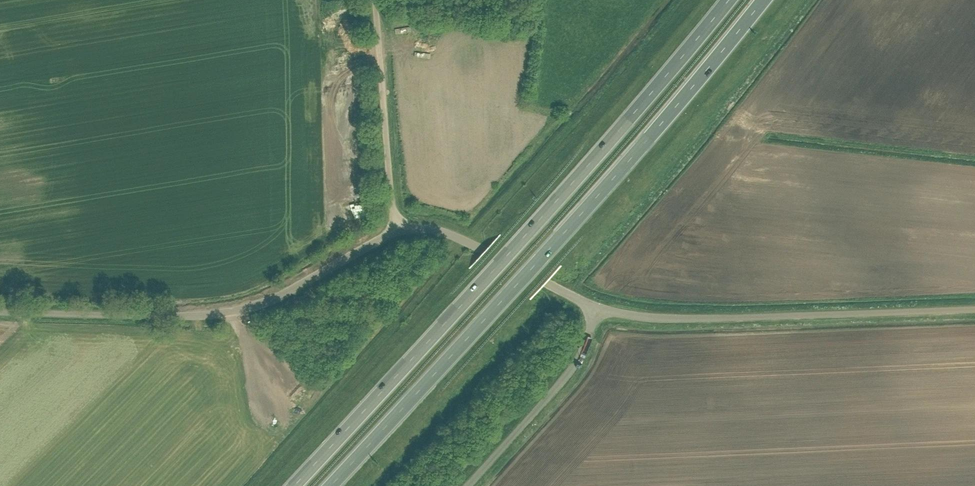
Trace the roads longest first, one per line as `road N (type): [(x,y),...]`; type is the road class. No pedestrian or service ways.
road 1 (trunk): [(728,0),(628,122),(294,485)]
road 2 (trunk): [(330,485),(673,111),(763,0)]
road 3 (unclassified): [(399,230),(241,309),(0,312)]
road 4 (unclassified): [(599,306),(700,318),(974,309)]
road 5 (unclassified): [(399,230),(375,0)]
road 6 (unclassified): [(468,485),(578,363),(599,306)]
road 7 (unclassified): [(599,306),(463,240),(418,227),(399,230)]

